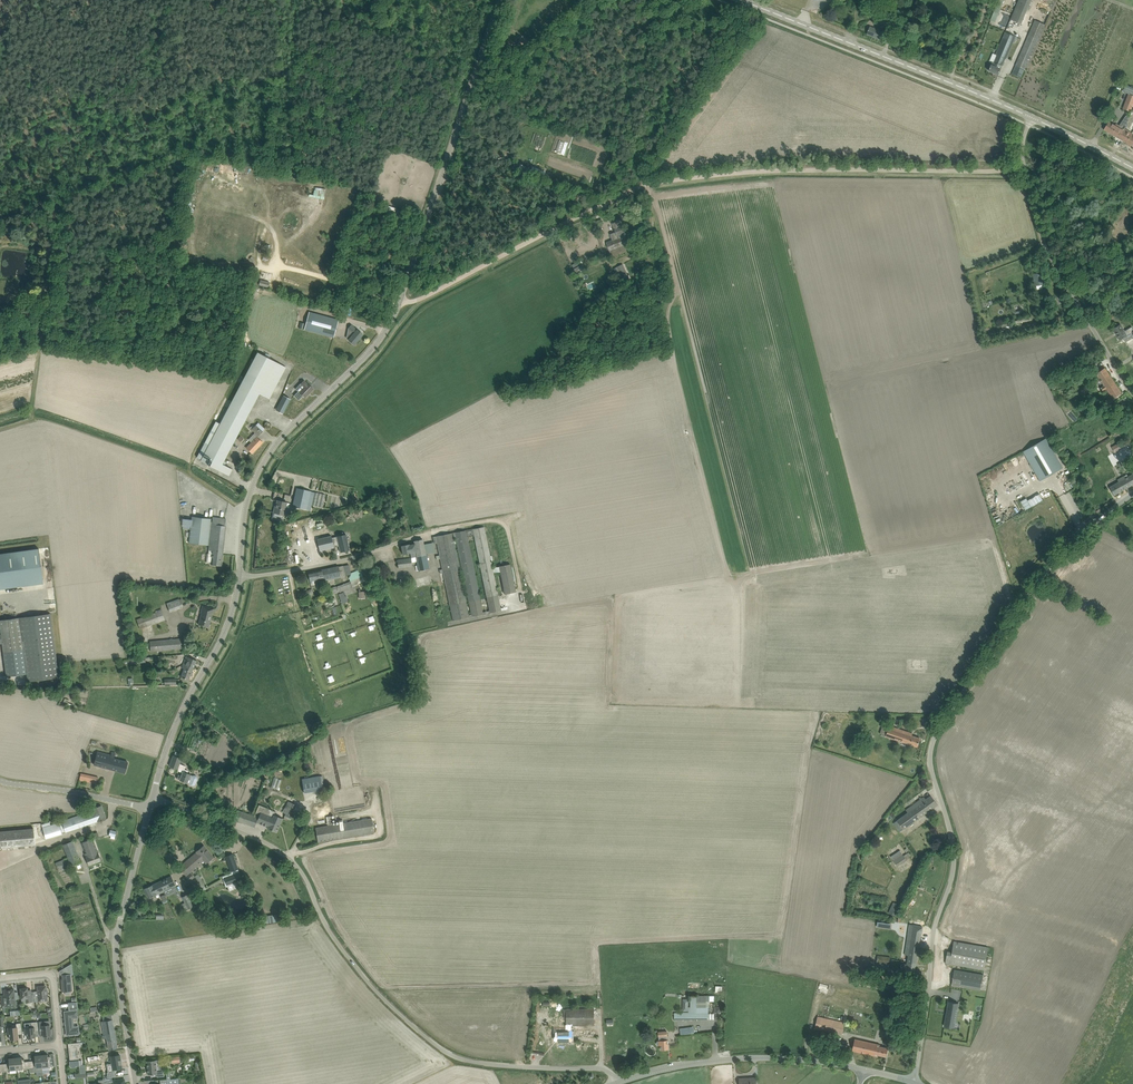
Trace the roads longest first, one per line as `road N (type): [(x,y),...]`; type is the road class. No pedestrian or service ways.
road 1 (unclassified): [(913,1082),(936,922),(955,863),(931,766),(933,741),(1037,584),(1132,494)]
road 2 (track): [(1025,166),(756,171),(640,186),(416,300),(401,298)]
road 3 (tertiary): [(240,575),(244,515),(261,465),(390,322),(500,0)]
road 4 (unclassified): [(613,1083),(599,1068),(449,1054),(364,978),(289,857),(154,796)]
road 5 (secondary): [(1033,118),(740,0)]
road 6 (unclassified): [(1132,394),(1039,229),(1025,166),(1033,118)]
road 7 (tertiary): [(137,1083),(116,947),(149,808)]
road 8 (track): [(55,198),(33,419),(0,431)]
road 9 (tertiary): [(613,1083),(745,1058),(866,1070)]
road 10 (tertiary): [(154,796),(174,728),(234,608),(240,575)]
road 11 (unclassified): [(240,575),(321,565),(431,534)]
road 12 (track): [(949,890),(1111,939)]
road 13 (unclassified): [(149,808),(0,781)]

